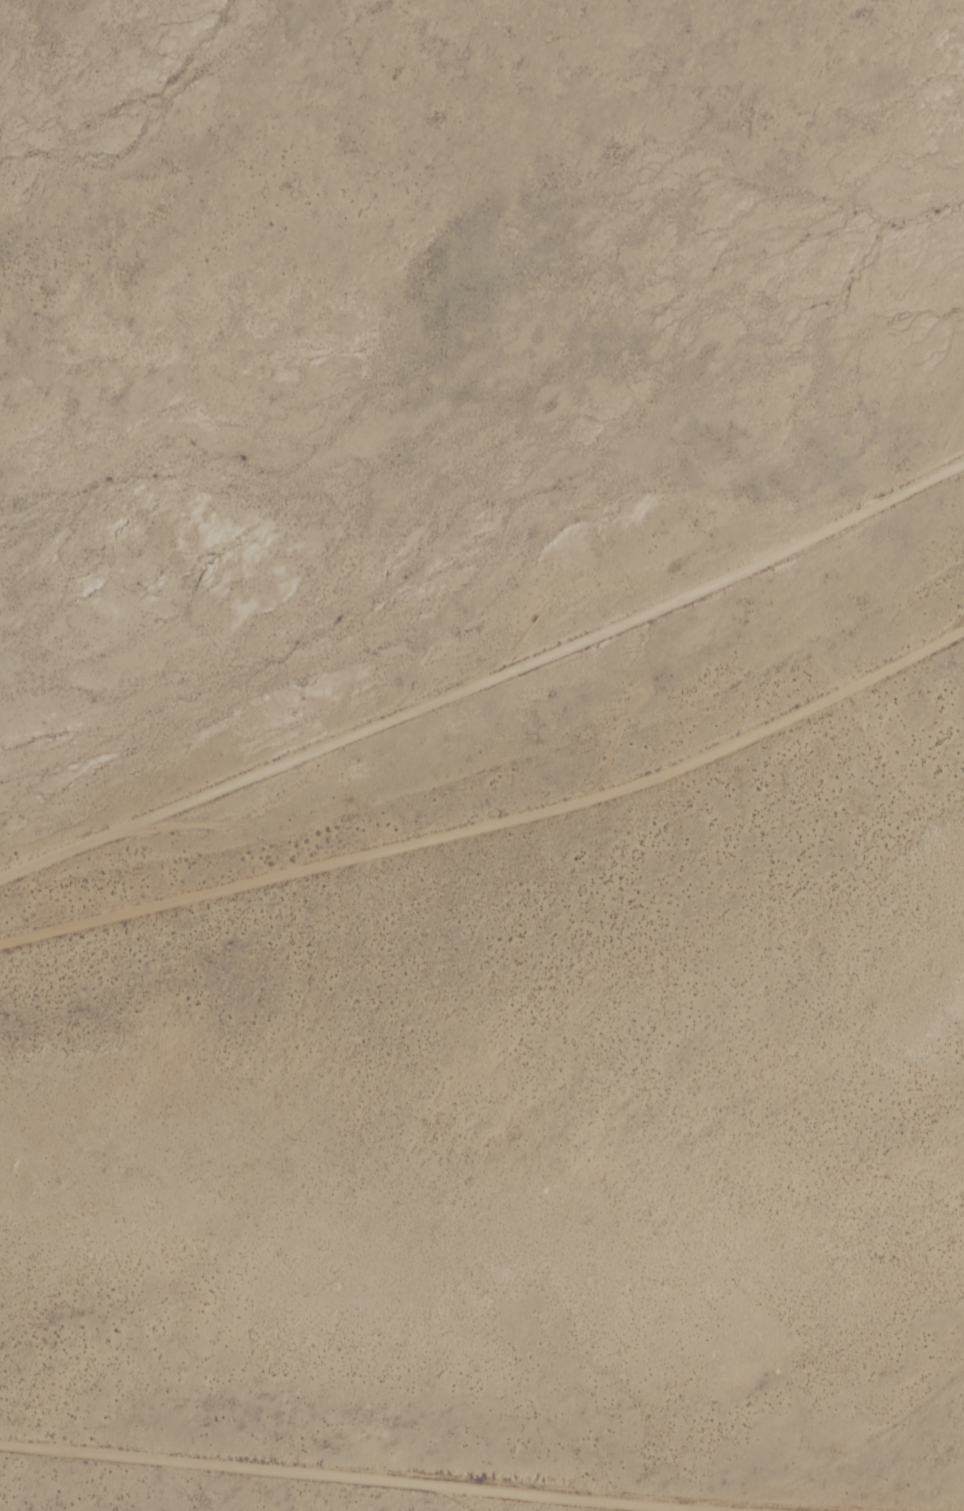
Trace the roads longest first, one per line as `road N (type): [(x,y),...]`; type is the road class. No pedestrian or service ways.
road 1 (track): [(963,445),(591,610),(0,896)]

